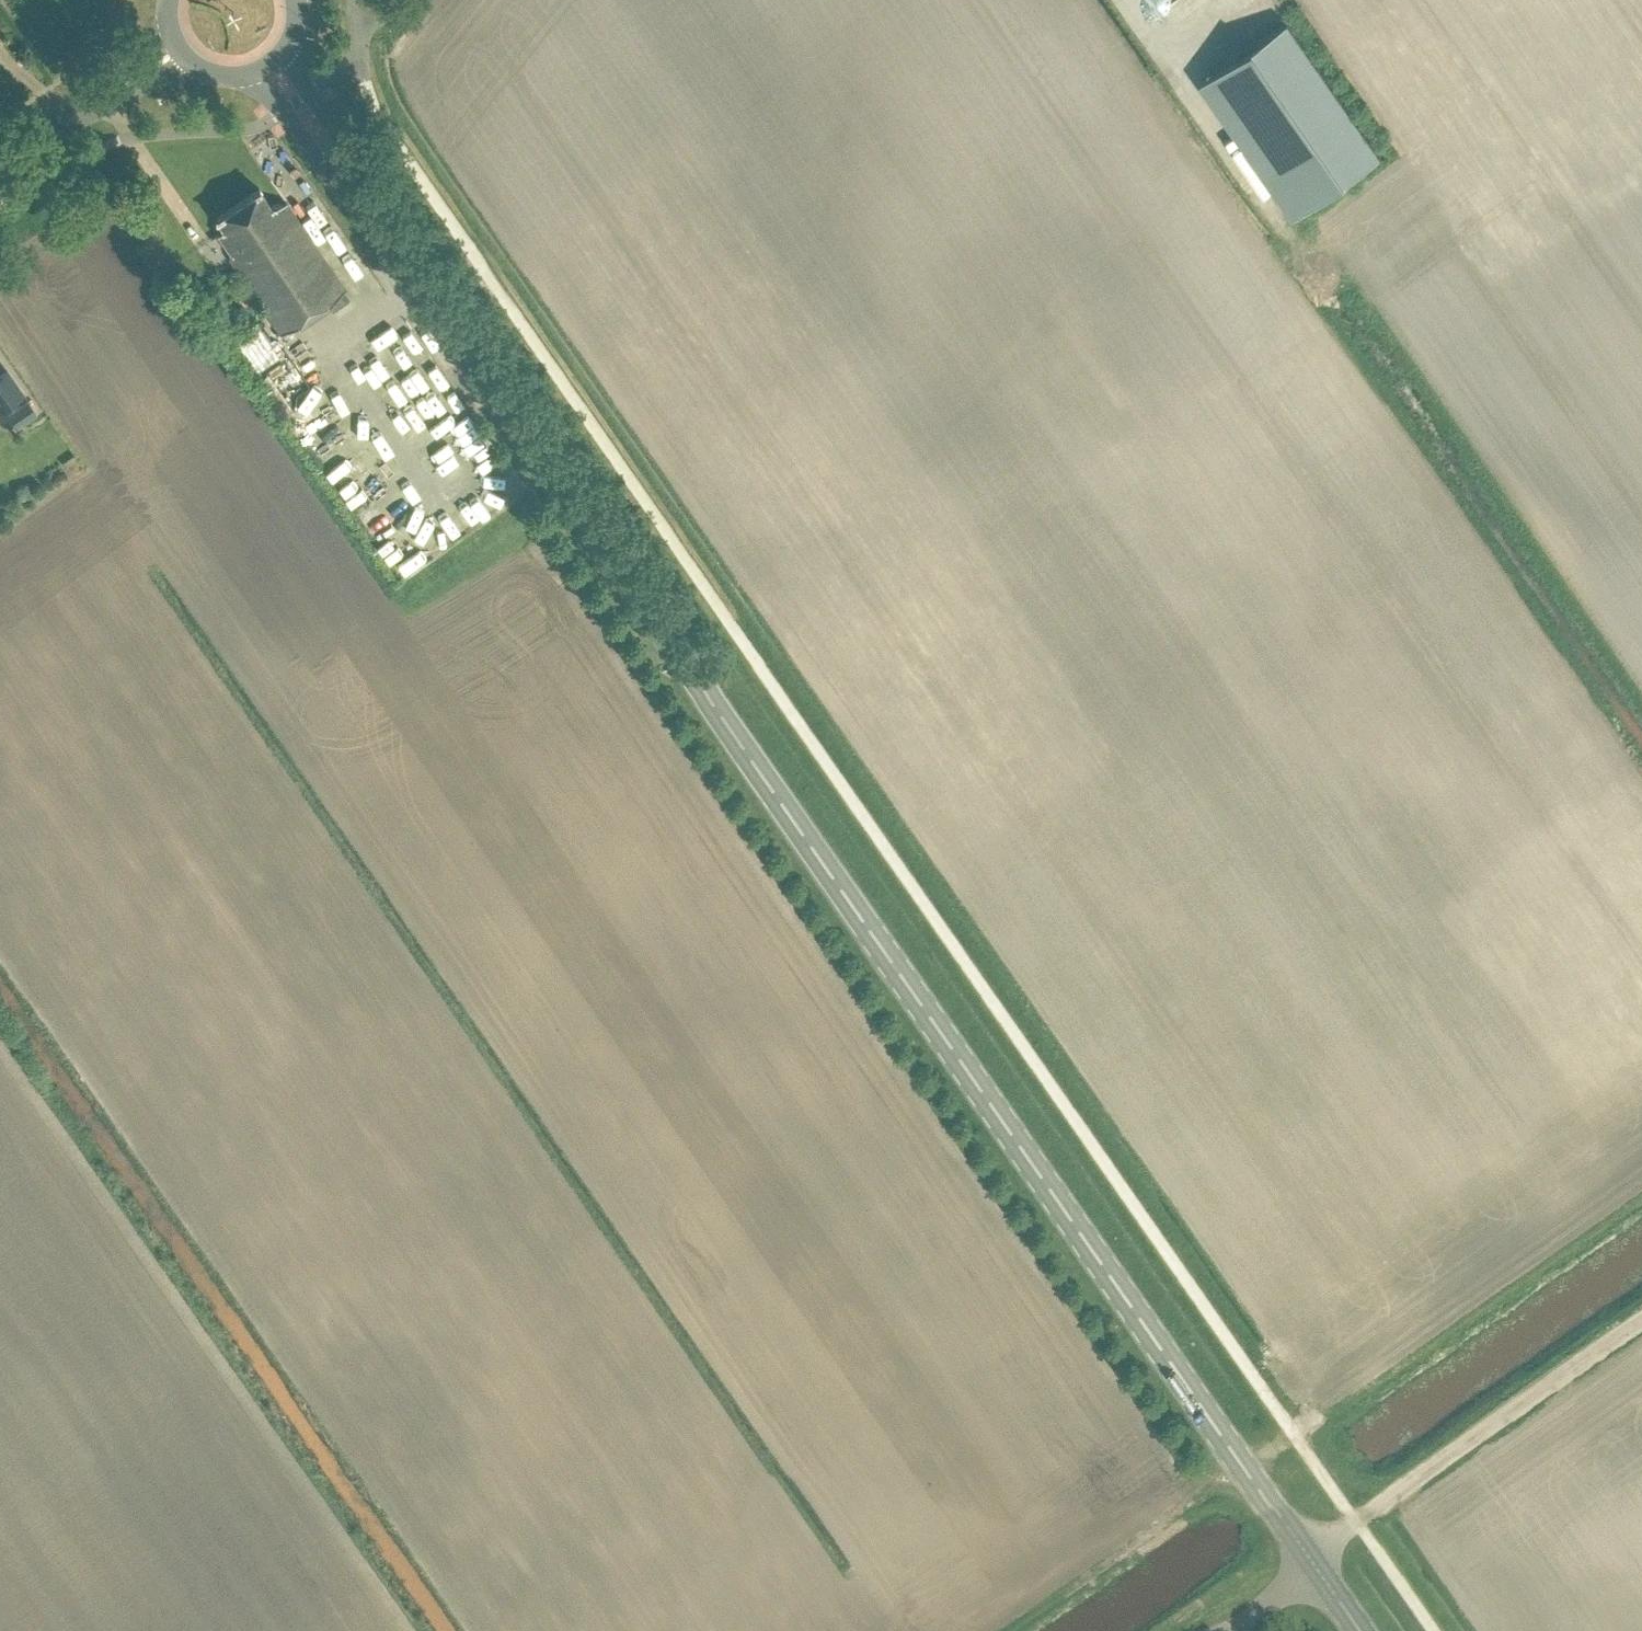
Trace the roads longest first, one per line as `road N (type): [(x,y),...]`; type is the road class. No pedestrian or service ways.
road 1 (primary): [(1360,1630),(272,64)]
road 2 (track): [(1358,1522),(1641,1322)]
road 3 (tertiary): [(0,154),(183,52)]
road 4 (track): [(1219,1630),(1321,1575),(1358,1522)]

